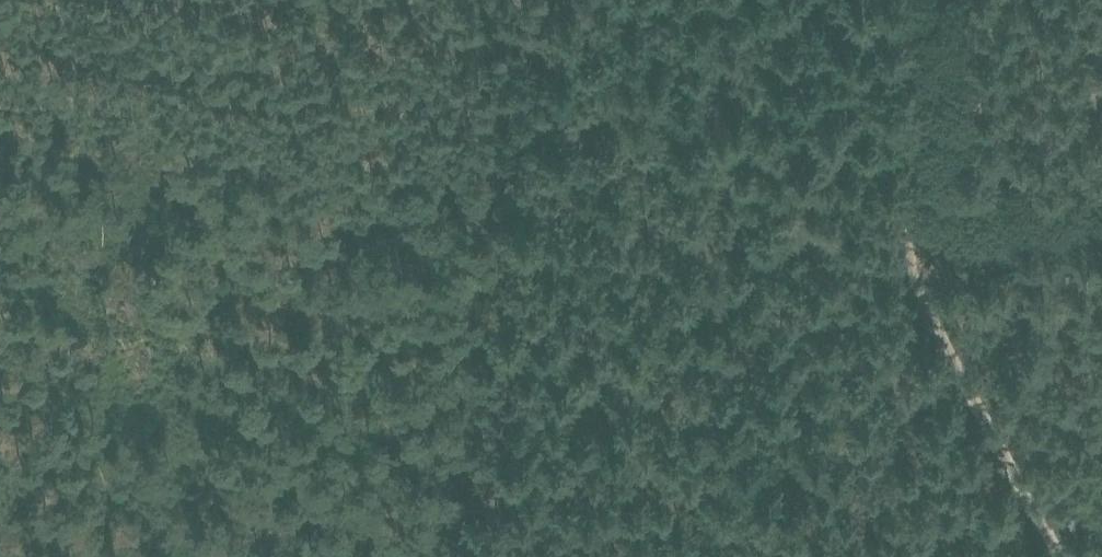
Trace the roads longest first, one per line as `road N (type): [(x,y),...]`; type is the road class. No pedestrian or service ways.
road 1 (track): [(901,0),(893,202),(908,281),(1056,556)]

